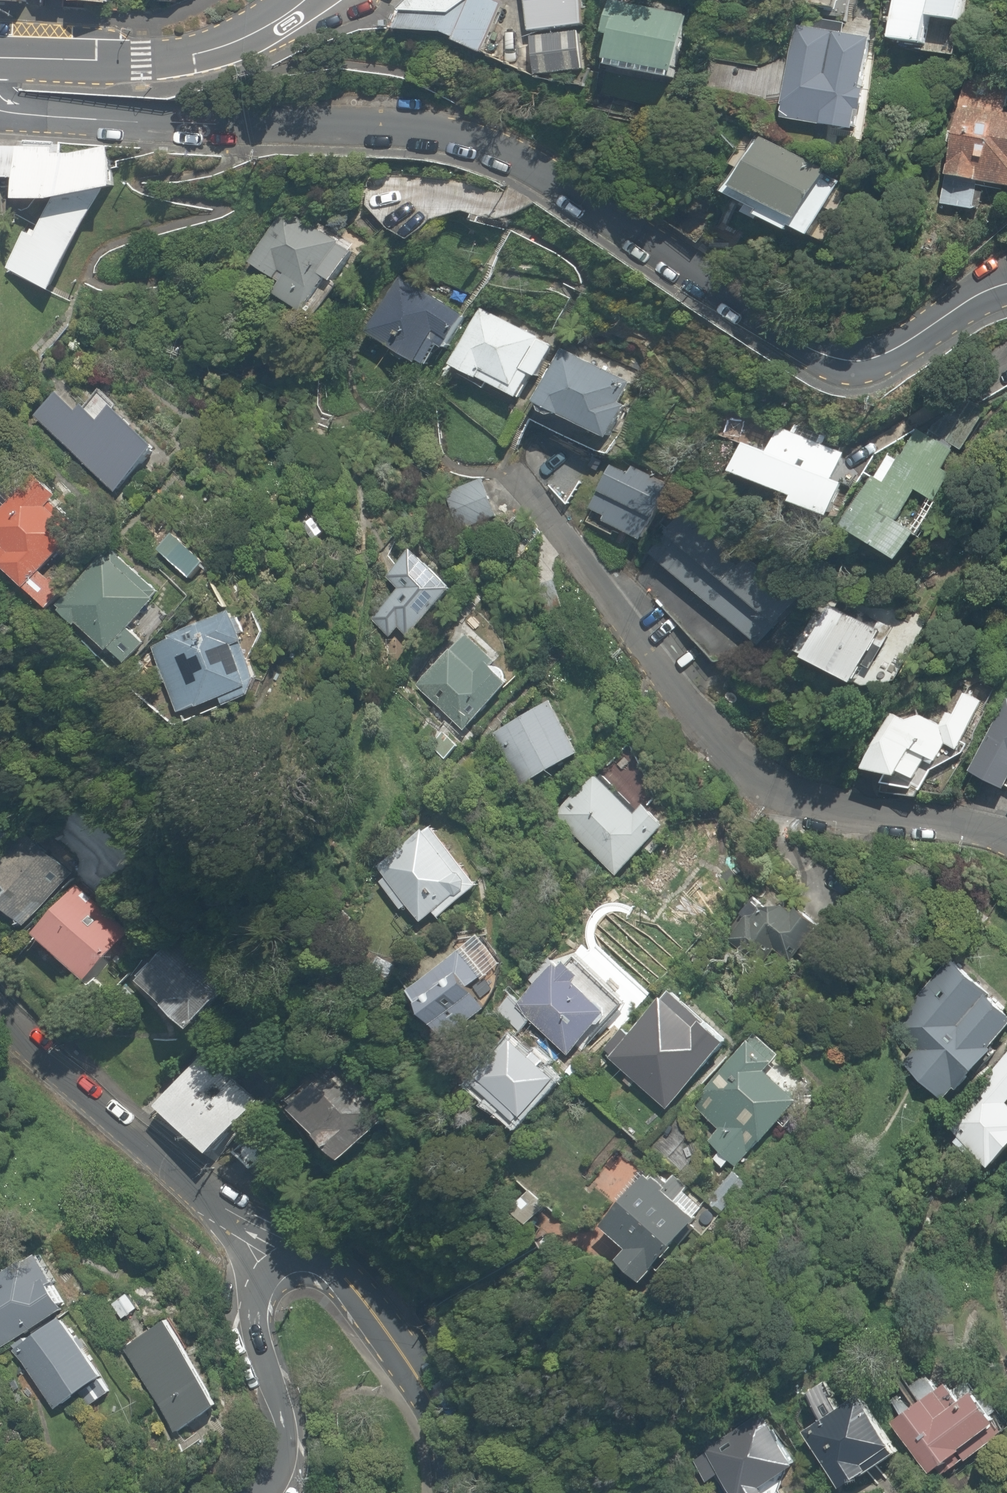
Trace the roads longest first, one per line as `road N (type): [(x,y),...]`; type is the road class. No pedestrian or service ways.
road 1 (residential): [(0,107),(433,139),(530,177),(587,211),(801,362),(831,374),(867,377),(976,310),(1006,300)]
road 2 (residential): [(1006,833),(773,788),(708,732),(516,483)]
road 3 (residential): [(279,1237),(208,1193),(0,1013)]
road 4 (residential): [(279,1237),(347,1282),(405,1351),(436,1409),(453,1492)]
road 5 (tertiary): [(0,58),(194,56),(239,41),(305,0)]
road 6 (residential): [(272,1492),(289,1443),(252,1301),(258,1269),(279,1237)]

